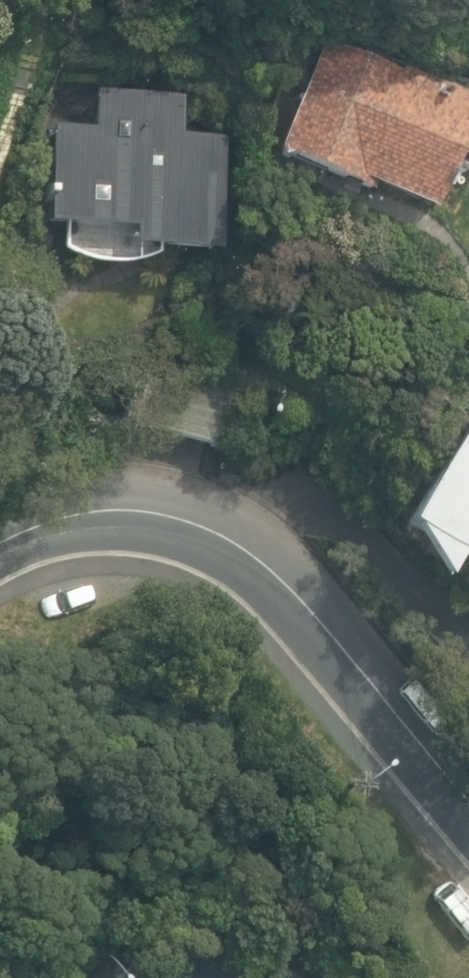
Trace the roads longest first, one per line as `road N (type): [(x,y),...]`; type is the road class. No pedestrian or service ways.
road 1 (tertiary): [(0,542),(43,522),(102,512),(200,529),(256,560),(313,612),(468,793)]

